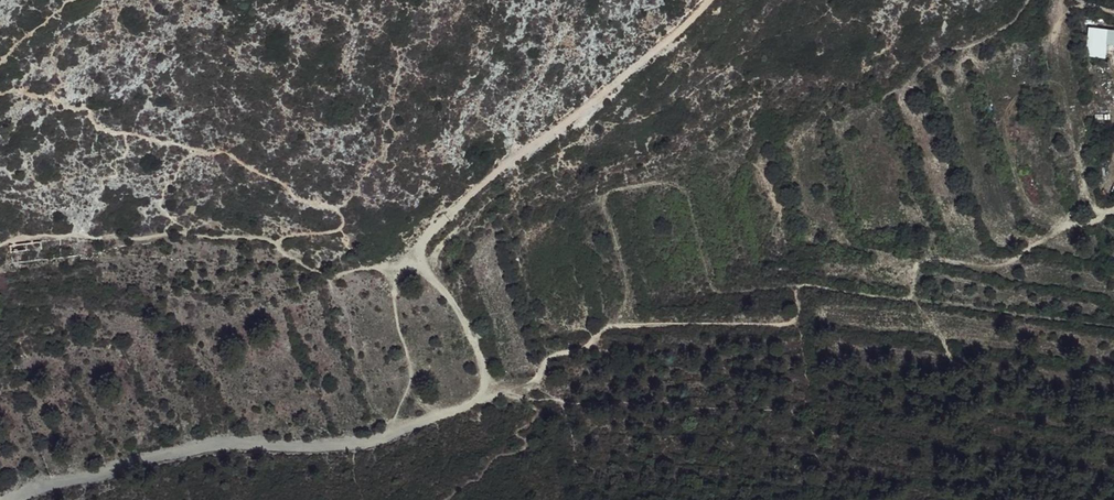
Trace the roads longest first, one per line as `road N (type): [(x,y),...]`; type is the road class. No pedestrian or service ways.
road 1 (track): [(34,499),(169,462),(386,441),(478,400),(486,376),(475,338),(421,261),(428,234),(502,162),(594,104),(710,0)]
road 2 (track): [(486,391),(522,393),(547,357),(605,328),(791,322),(796,288),(805,283),(1113,326)]
road 3 (track): [(1064,228),(1083,191),(1054,45),(1061,18),(1080,2),(1113,11)]
road 4 (track): [(909,298),(922,262),(998,267),(1064,228),(1113,210)]

